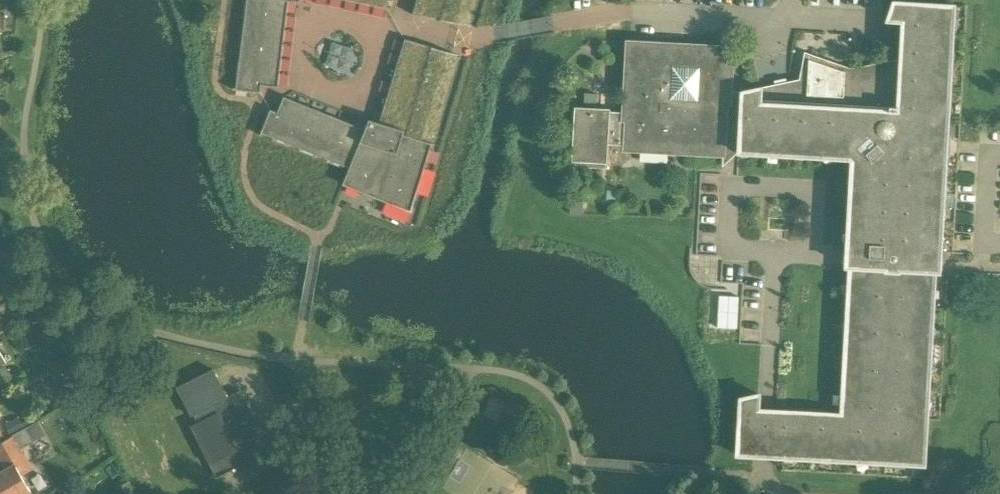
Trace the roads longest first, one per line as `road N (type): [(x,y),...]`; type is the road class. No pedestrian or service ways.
road 1 (unclassified): [(772,493),(762,456),(772,253)]
road 2 (unclassified): [(772,253),(807,254),(814,247),(816,199),(808,190),(730,187)]
road 3 (unclassified): [(733,93),(736,15),(788,18),(790,0)]

